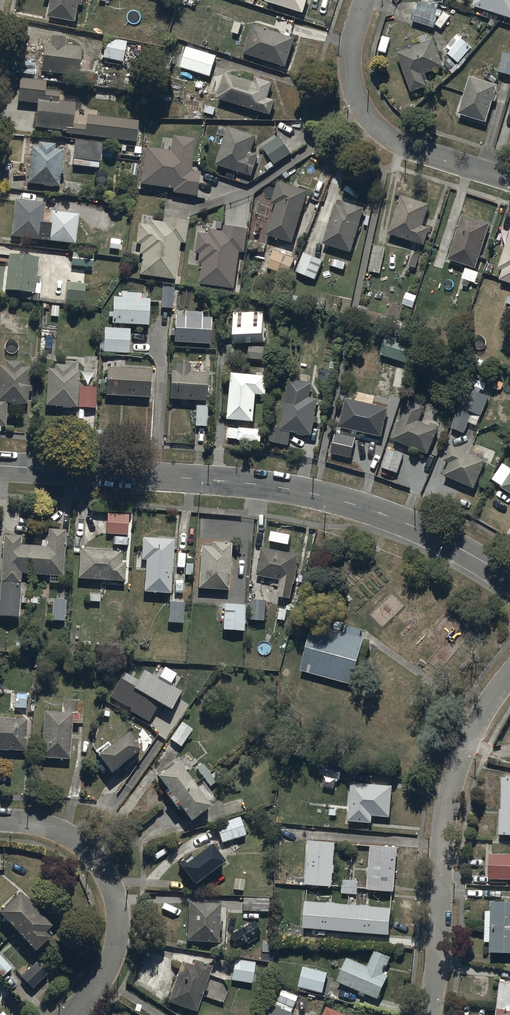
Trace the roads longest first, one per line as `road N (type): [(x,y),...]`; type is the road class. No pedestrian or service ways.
road 1 (tertiary): [(0,465),(239,481),(315,494),(399,520),(509,579)]
road 2 (residential): [(509,675),(466,745),(448,800),(429,1014)]
road 3 (residential): [(68,1014),(111,962),(114,895),(100,865),(71,837),(0,820)]
road 4 (residential): [(509,179),(396,143),(378,128),(349,68),(365,0)]

